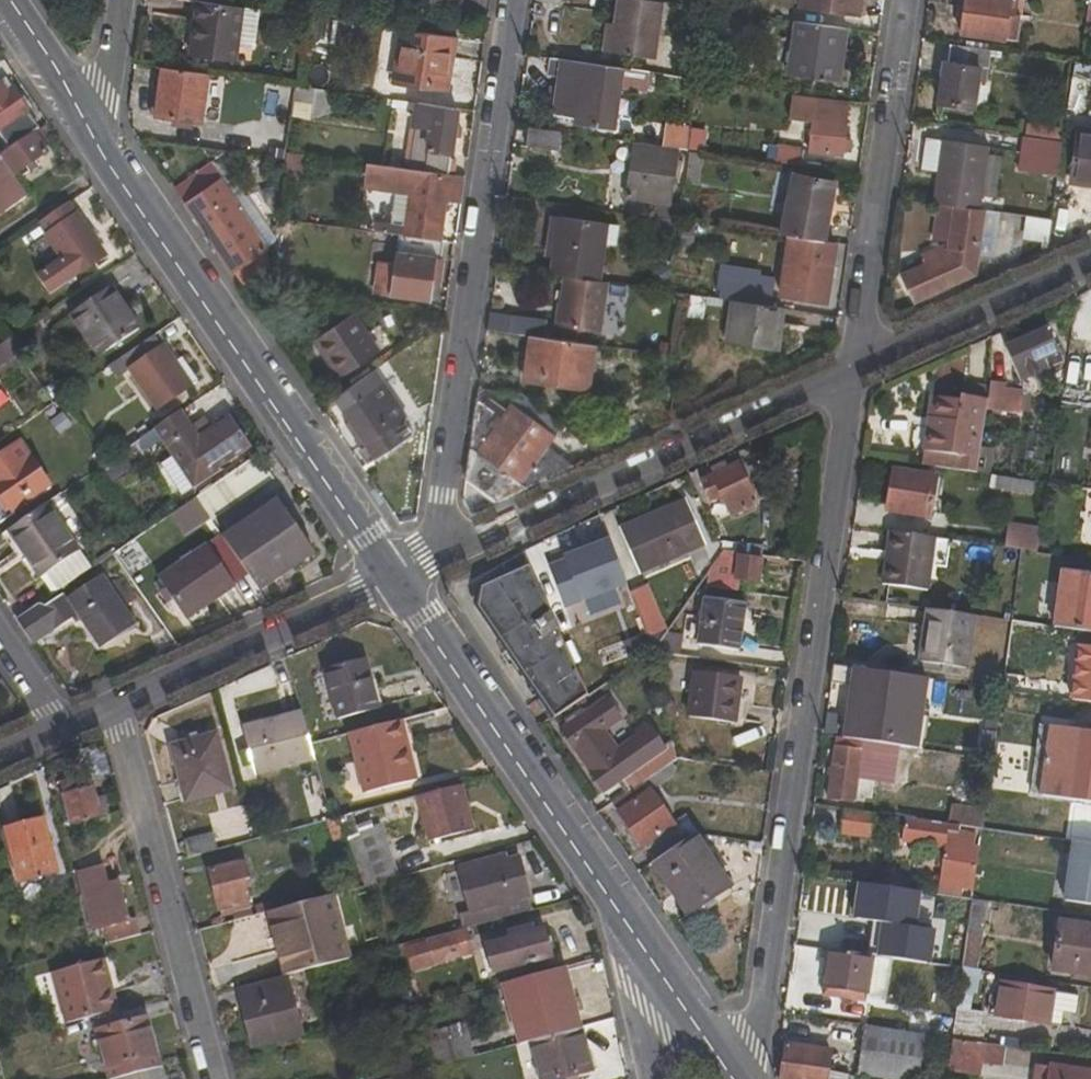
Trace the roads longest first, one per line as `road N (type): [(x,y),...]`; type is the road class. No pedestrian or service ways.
road 1 (residential): [(852,366),(762,1008),(729,1065)]
road 2 (residential): [(514,0),(443,493),(390,576)]
road 3 (residential): [(97,143),(390,576)]
road 4 (residential): [(390,576),(852,366)]
road 5 (residential): [(390,576),(650,956)]
road 6 (residential): [(117,703),(216,1078)]
road 7 (residential): [(906,0),(852,366)]
road 8 (residential): [(117,703),(390,576)]
road 9 (residential): [(852,366),(1090,256)]
road 10 (residential): [(9,0),(97,143)]
road 11 (residential): [(119,0),(97,143)]
road 12 (residential): [(650,956),(729,1065)]
road 13 (residential): [(651,1078),(650,956)]

